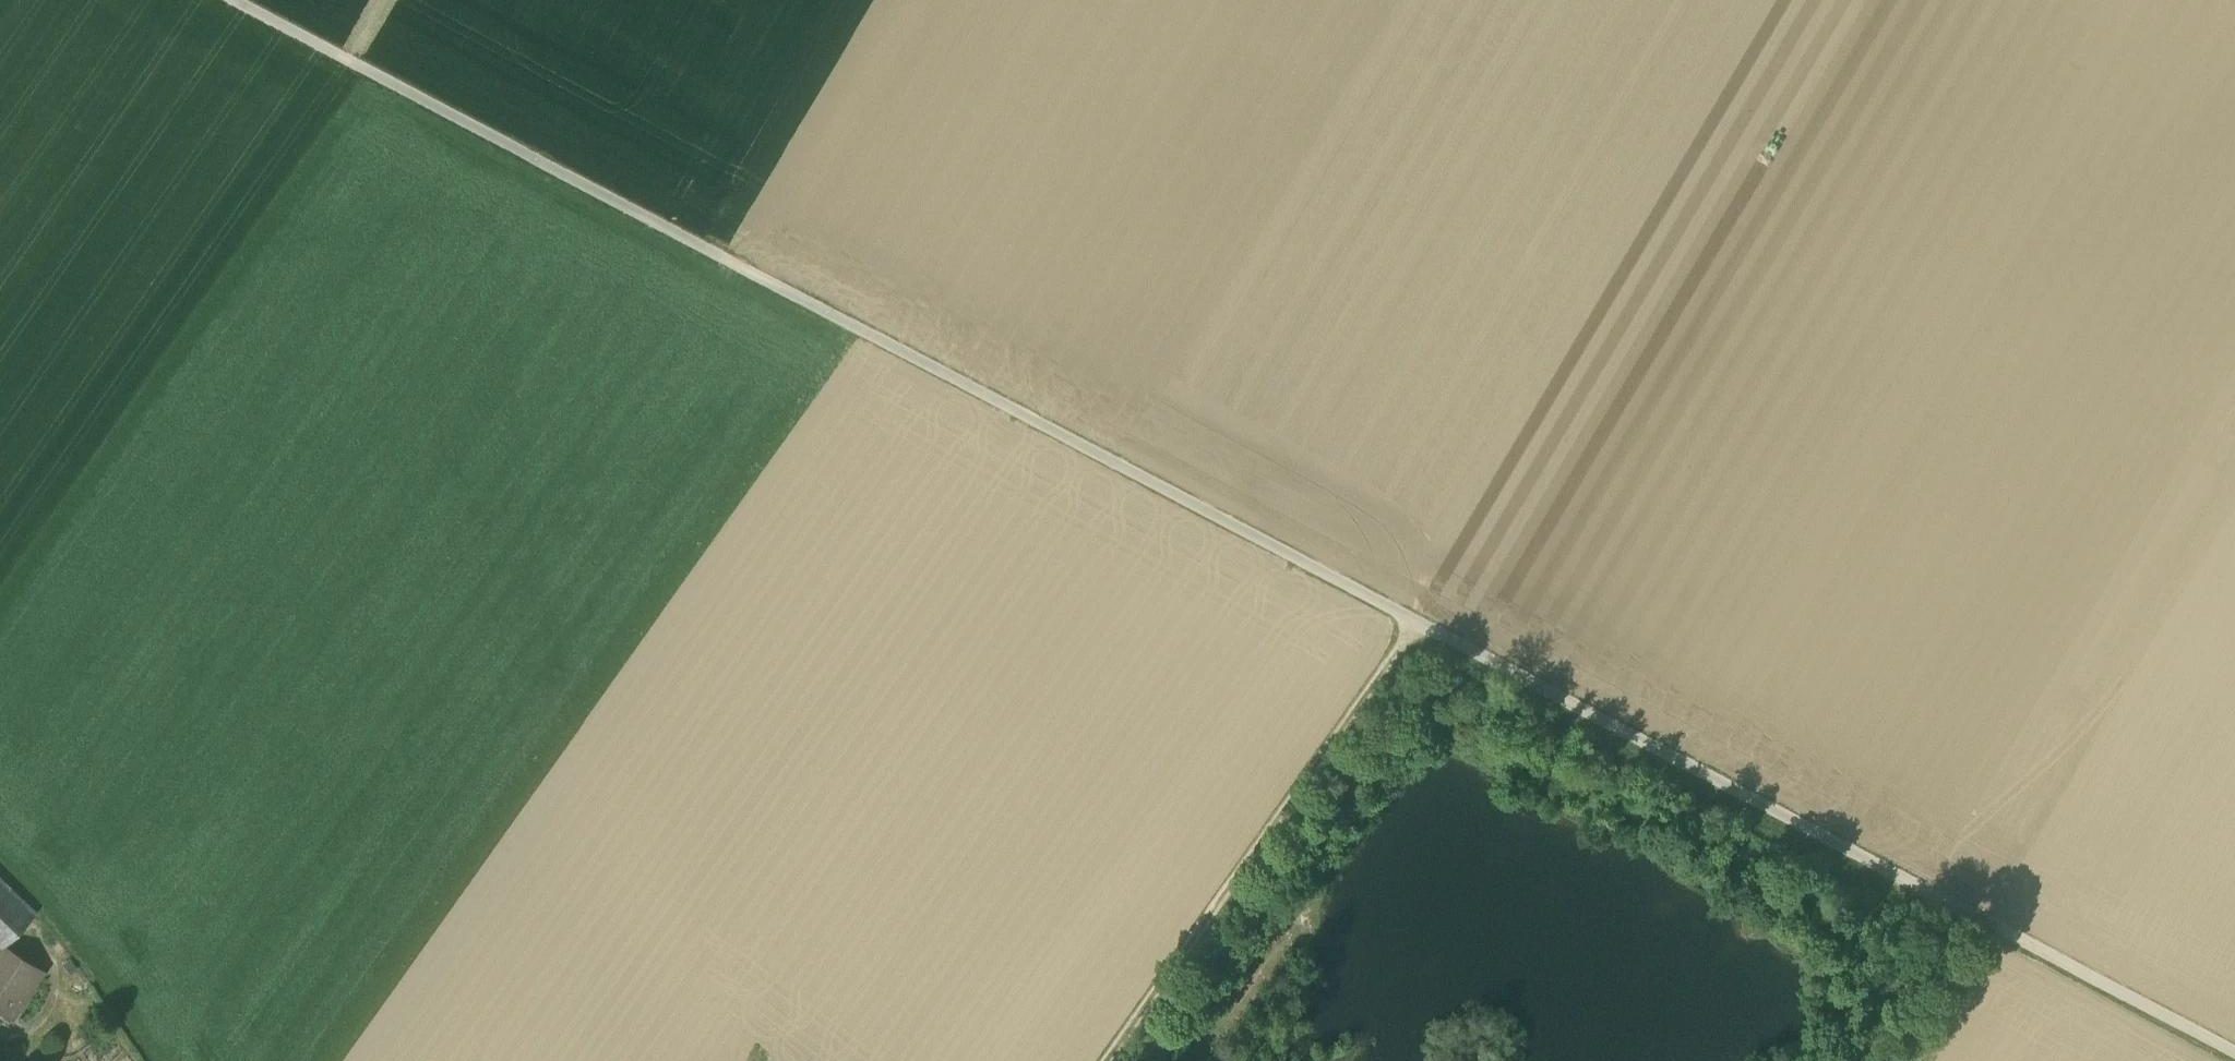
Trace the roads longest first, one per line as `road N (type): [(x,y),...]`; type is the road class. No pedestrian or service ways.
road 1 (track): [(236,0),(2234,1052)]
road 2 (track): [(1104,1060),(1415,619)]

